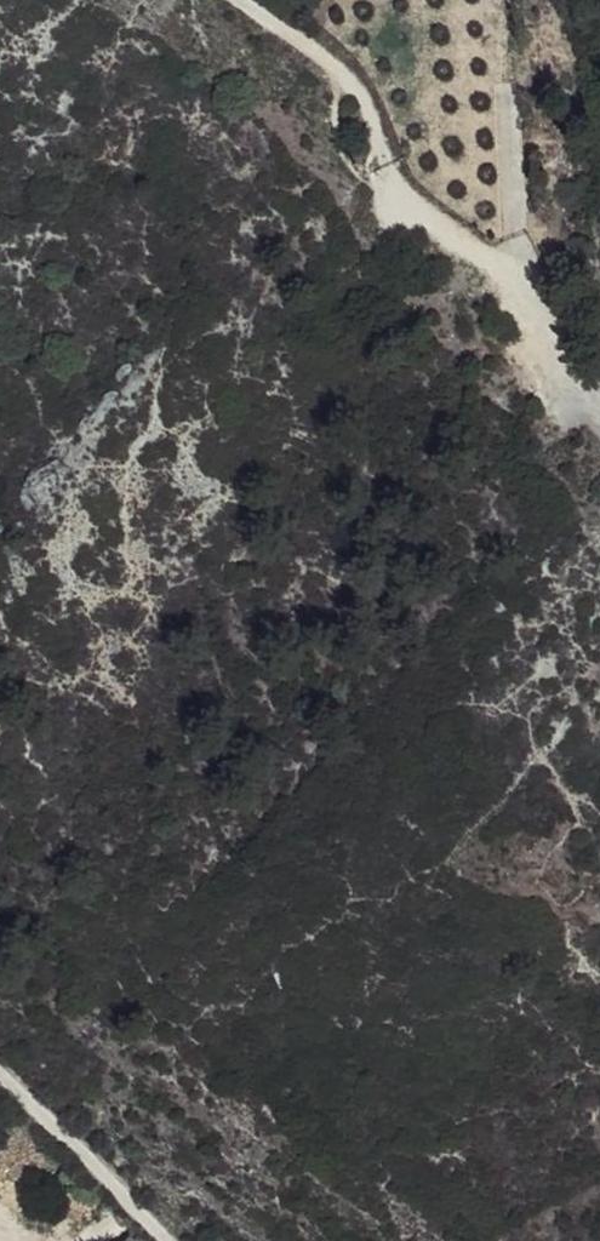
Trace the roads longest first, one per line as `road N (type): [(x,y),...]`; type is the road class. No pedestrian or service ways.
road 1 (residential): [(573,396),(486,254),(387,200),(377,167)]
road 2 (track): [(175,1240),(0,1055)]
road 3 (track): [(377,167),(342,78),(233,0)]

